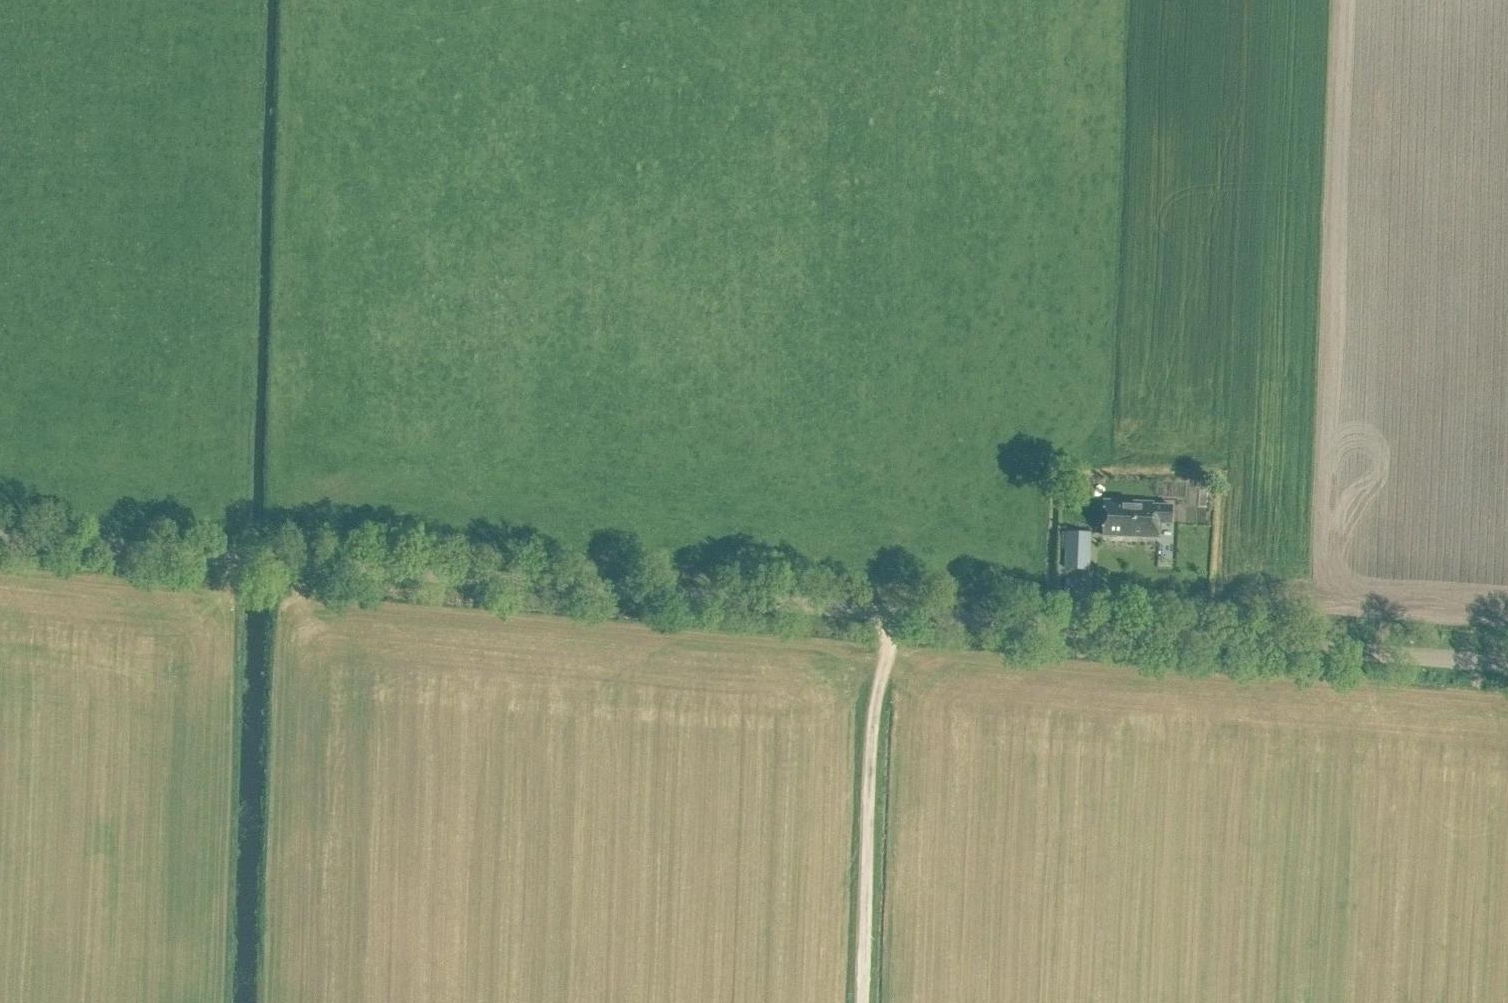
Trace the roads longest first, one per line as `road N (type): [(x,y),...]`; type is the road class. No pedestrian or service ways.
road 1 (tertiary): [(1507,664),(0,535)]

